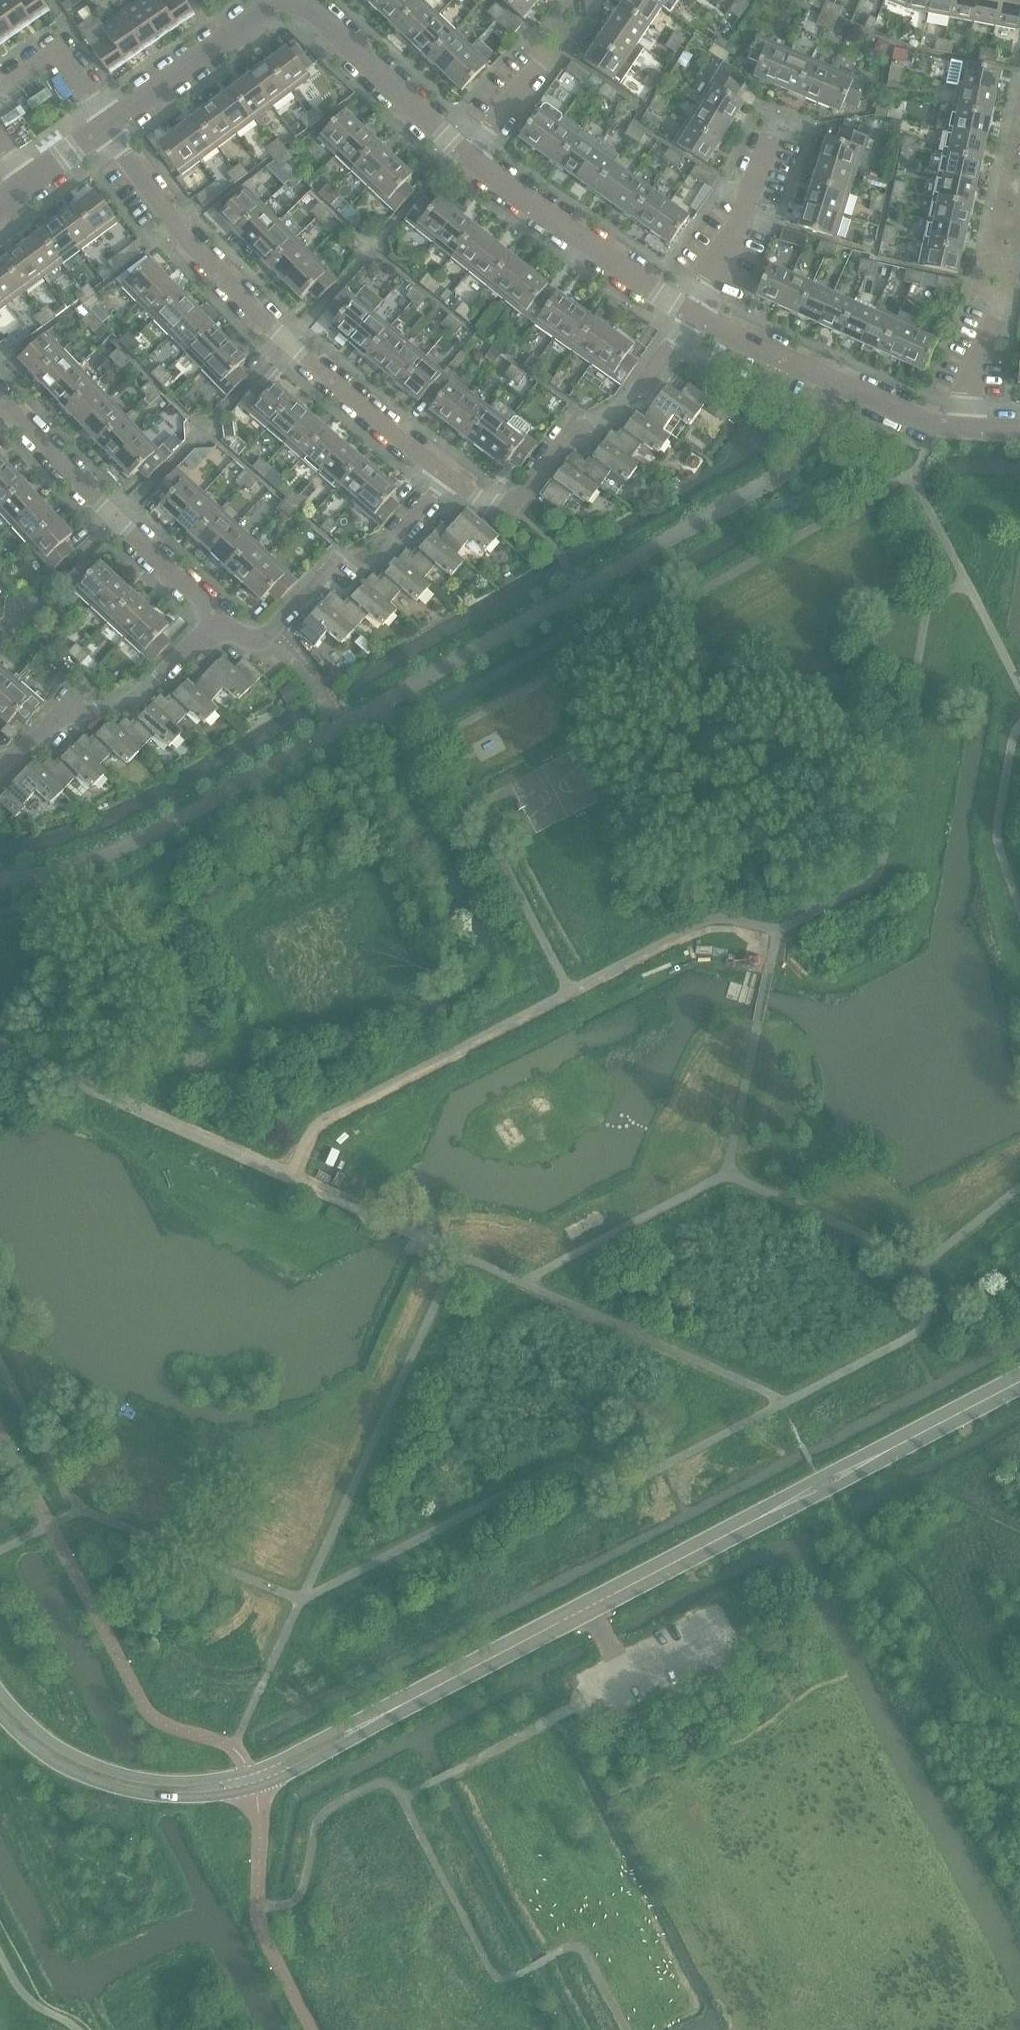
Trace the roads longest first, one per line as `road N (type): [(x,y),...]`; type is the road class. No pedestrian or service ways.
road 1 (unclassified): [(413,1701),(1019,1380)]
road 2 (residential): [(107,121),(196,243),(286,341),(453,477)]
road 3 (unclassified): [(56,1751),(126,1790),(190,1799),(261,1789),(314,1767),(413,1701)]
road 4 (unclassified): [(413,1701),(253,1770),(192,1780),(129,1774),(56,1751)]
road 5 (residential): [(453,477),(492,505),(511,507),(579,423),(630,396),(692,311)]
road 6 (residential): [(225,626),(0,396)]
road 7 (residential): [(692,311),(464,152)]
road 8 (residential): [(0,762),(73,711),(139,695),(201,636),(225,626)]
road 9 (residential): [(464,152),(309,1),(291,0)]
road 10 (residential): [(107,121),(281,0)]
road 11 (residential): [(772,135),(740,219),(692,311)]
road 12 (residential): [(840,385),(692,311)]
road 13 (residential): [(0,92),(59,52),(107,121)]
road 14 (residential): [(225,626),(262,639),(338,559)]
road 15 (track): [(706,1857),(649,1729)]
road 16 (residential): [(840,385),(938,426),(966,426)]

